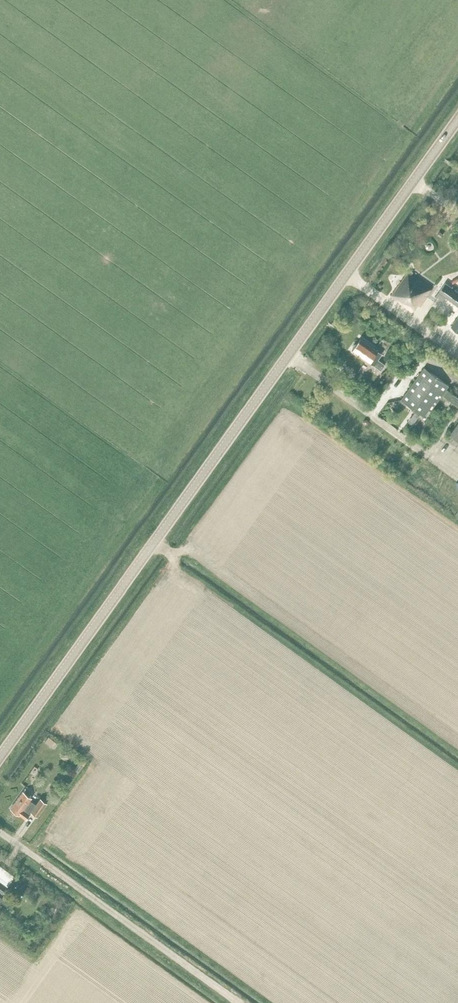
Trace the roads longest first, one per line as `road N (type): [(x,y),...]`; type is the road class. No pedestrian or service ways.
road 1 (unclassified): [(0,755),(457,119)]
road 2 (track): [(237,1002),(75,884)]

